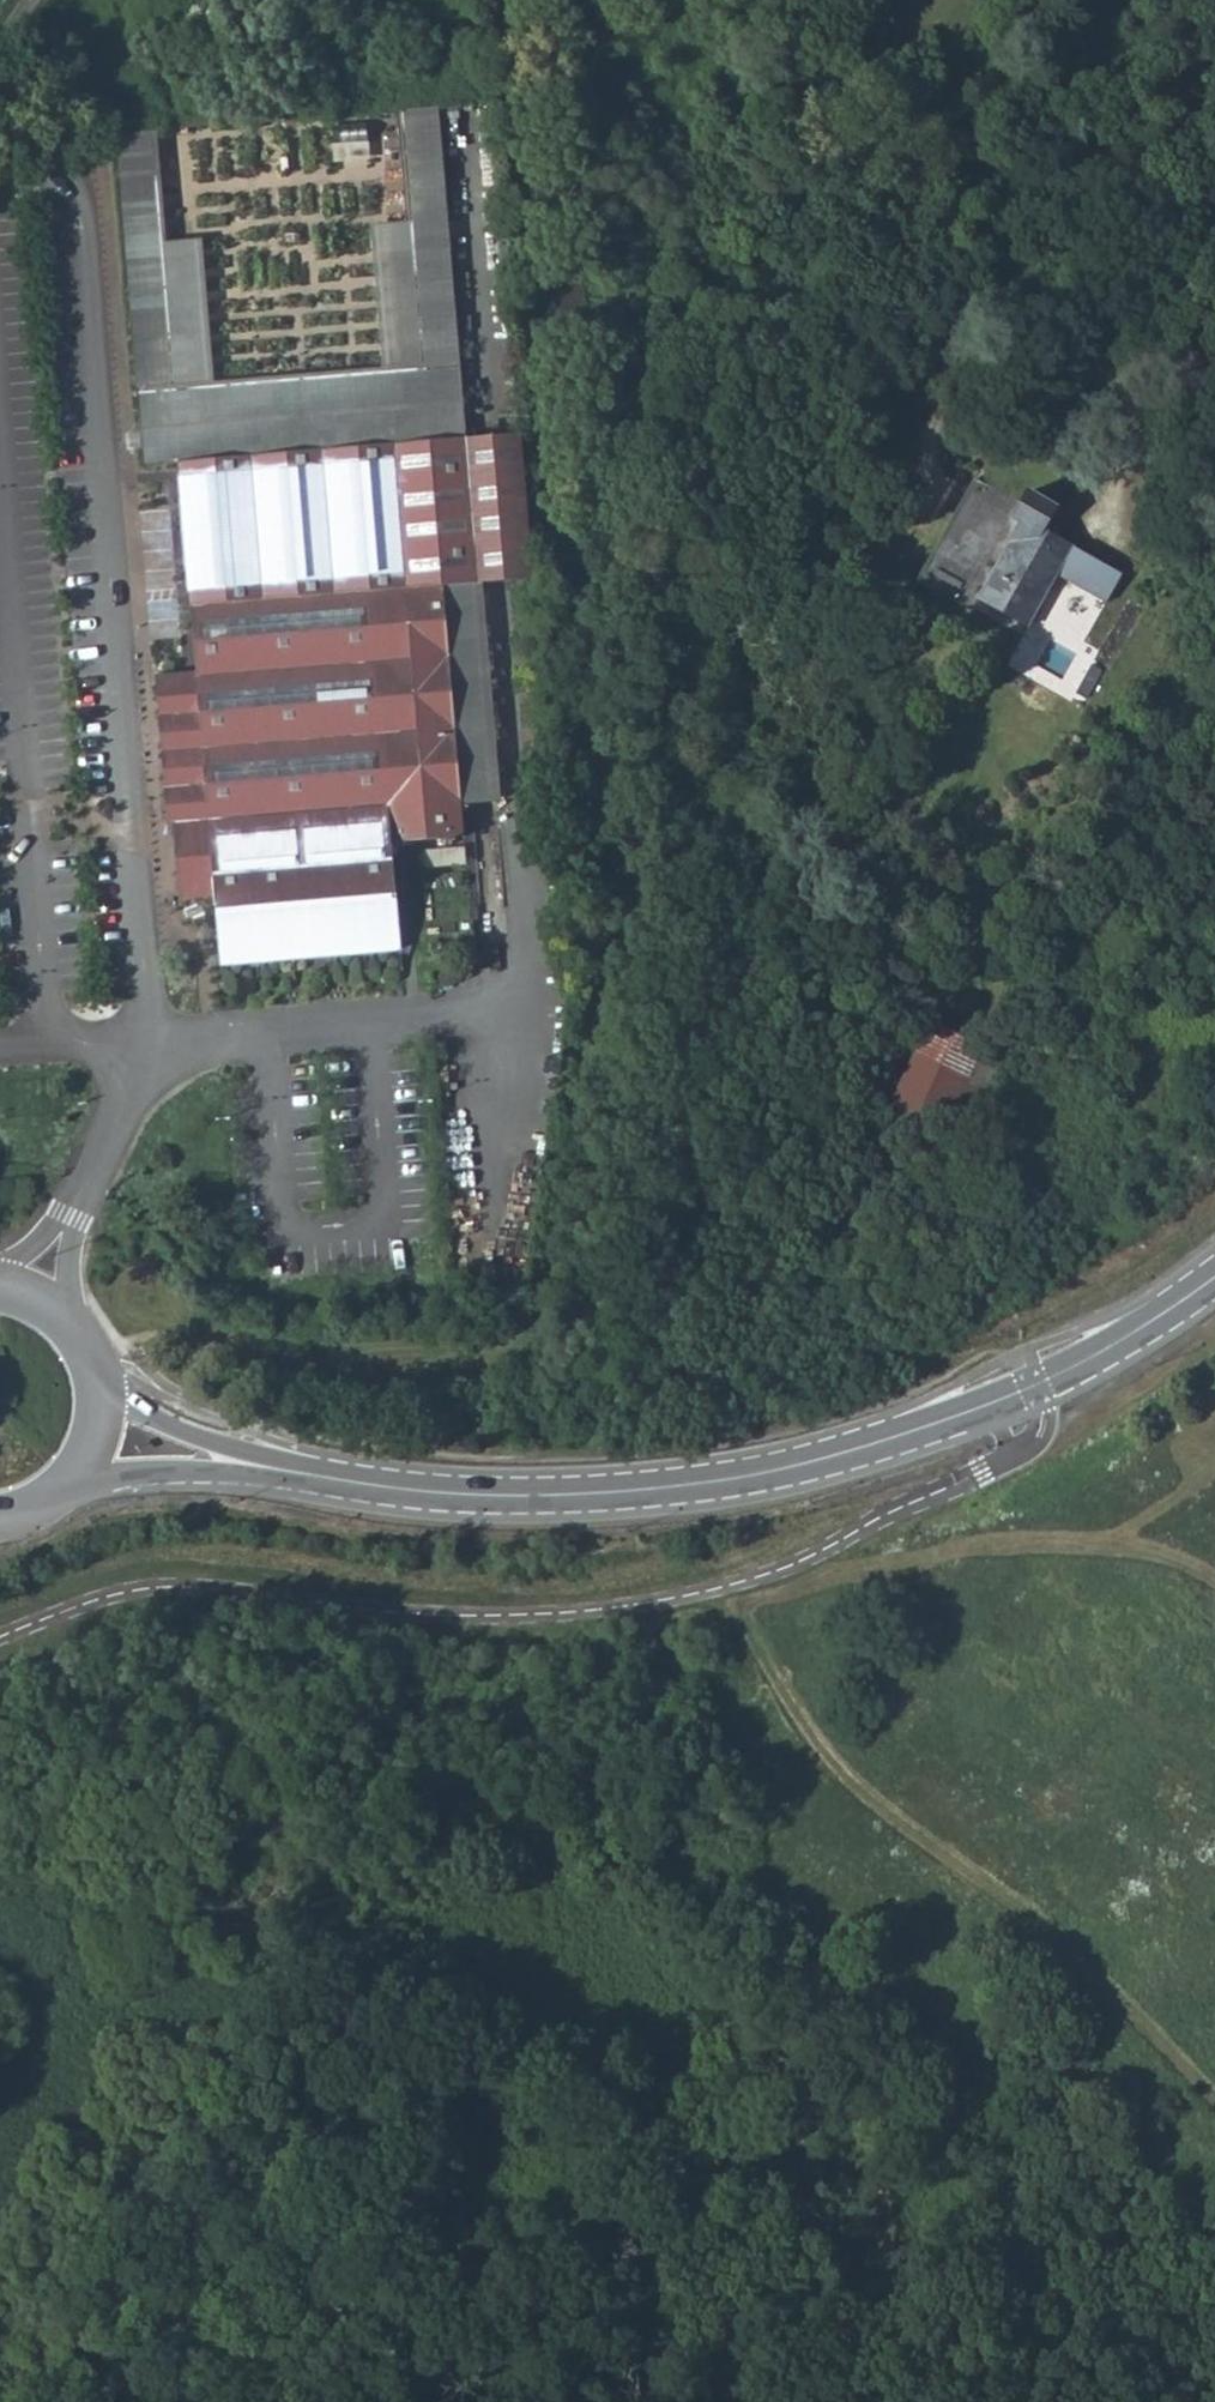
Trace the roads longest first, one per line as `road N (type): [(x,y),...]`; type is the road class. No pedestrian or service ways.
road 1 (tertiary): [(1214,1275),(1138,1330),(1031,1387),(787,1468),(654,1490),(551,1496),(414,1491),(313,1475)]
road 2 (tertiary): [(52,1493),(143,1472),(313,1475)]
road 3 (tertiary): [(313,1475),(98,1386)]
road 4 (residential): [(1214,351),(1112,475)]
road 5 (tertiary): [(98,1386),(85,1348),(63,1320),(0,1291)]
road 6 (tertiary): [(52,1493),(92,1442),(98,1386)]

